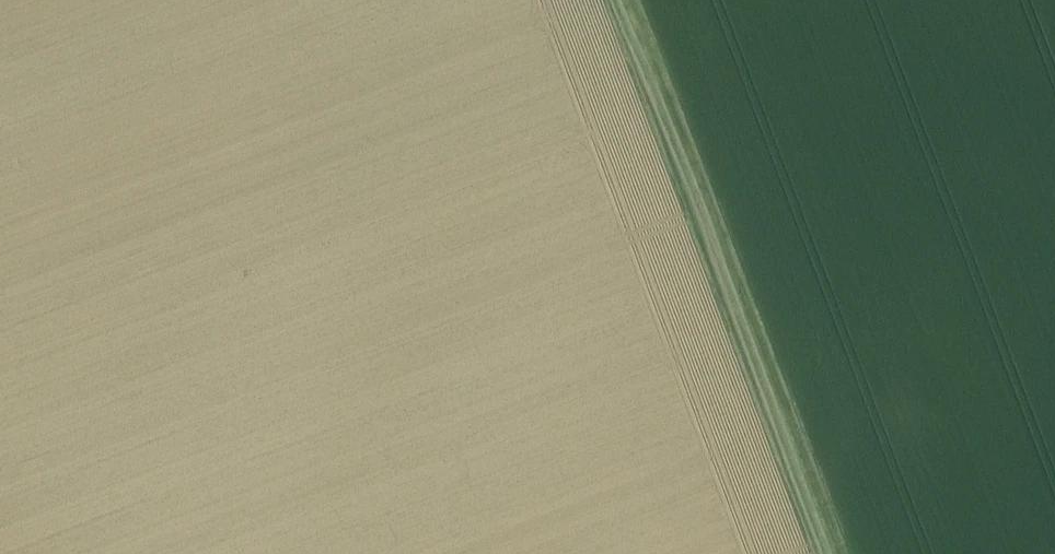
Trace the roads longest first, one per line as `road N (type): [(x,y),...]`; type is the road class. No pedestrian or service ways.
road 1 (track): [(839,553),(628,0)]

